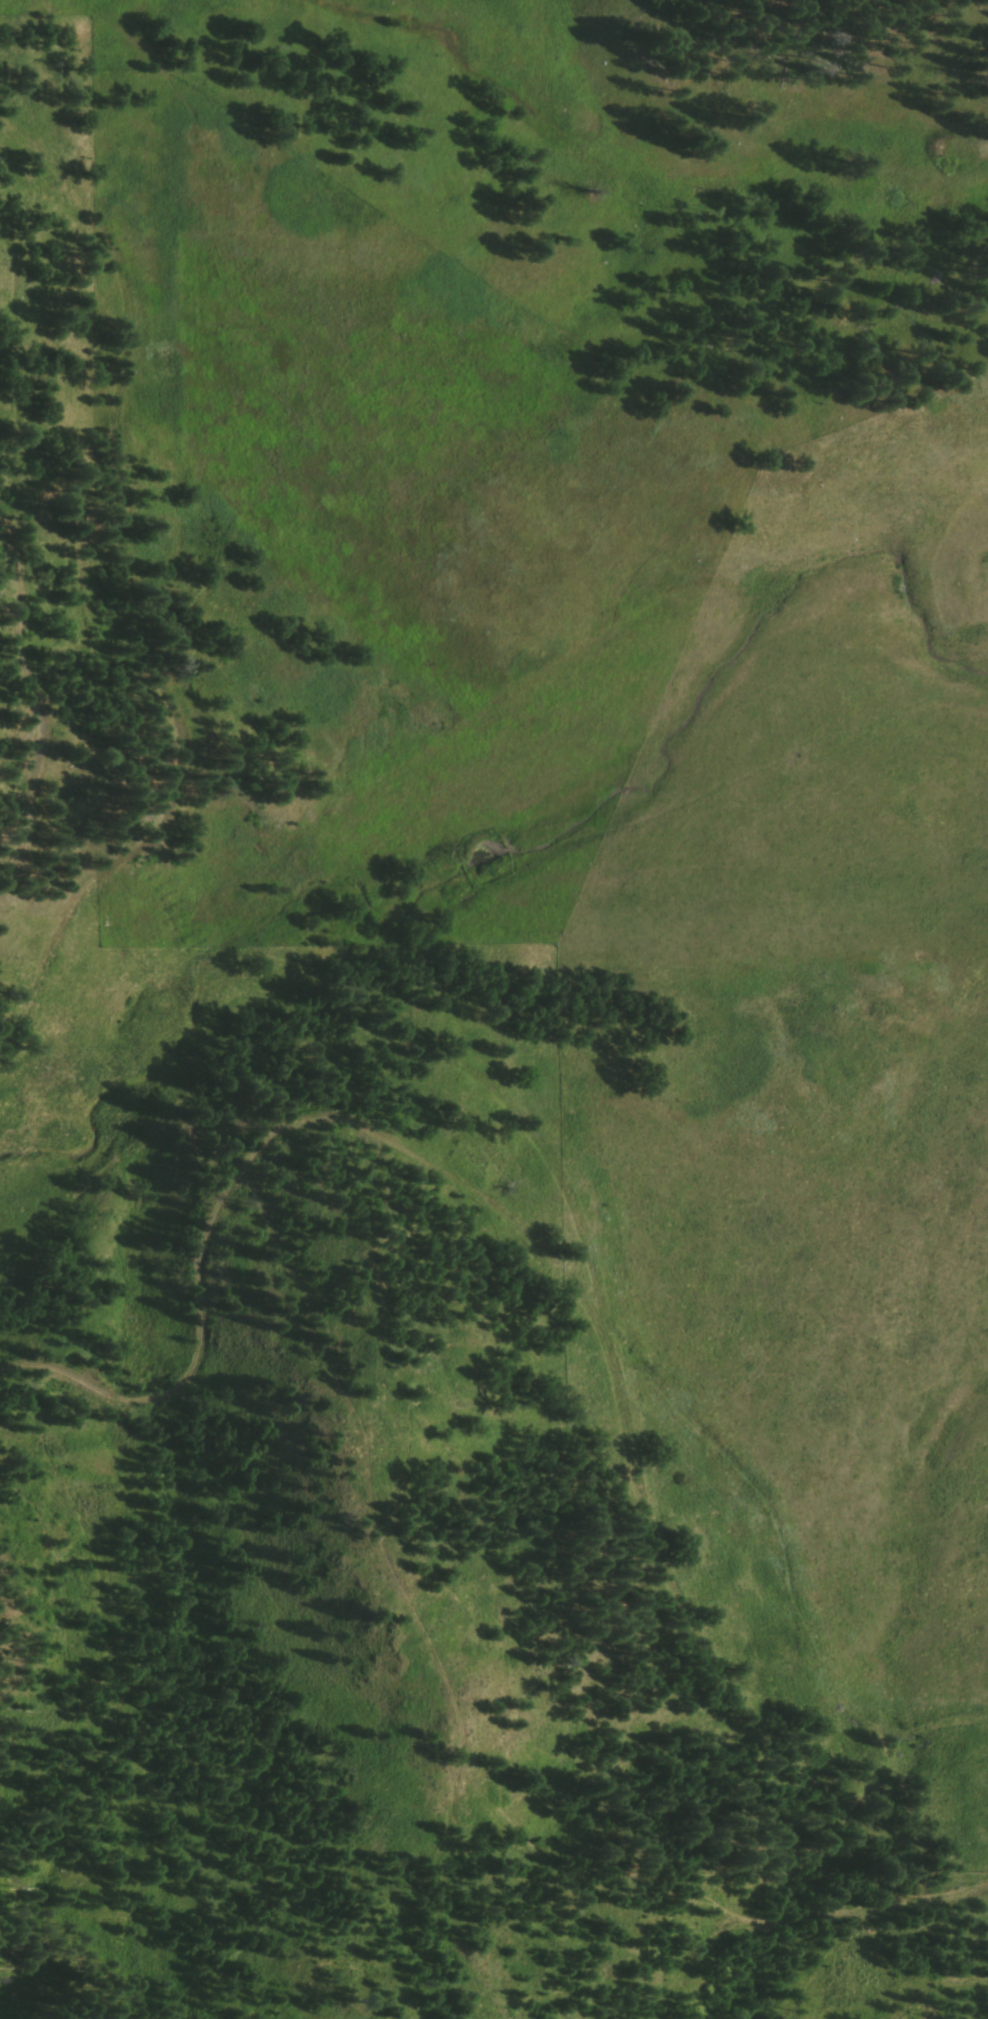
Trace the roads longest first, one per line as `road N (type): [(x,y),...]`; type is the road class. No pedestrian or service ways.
road 1 (track): [(382,1536),(328,1332),(278,1250),(252,1183),(234,1175)]
road 2 (track): [(0,897),(48,748),(19,579),(0,538)]
road 3 (track): [(987,1888),(871,1915),(855,1930),(841,1983),(801,2018)]
road 4 (track): [(477,2018),(478,1997),(435,1878),(436,1852),(452,1821)]

